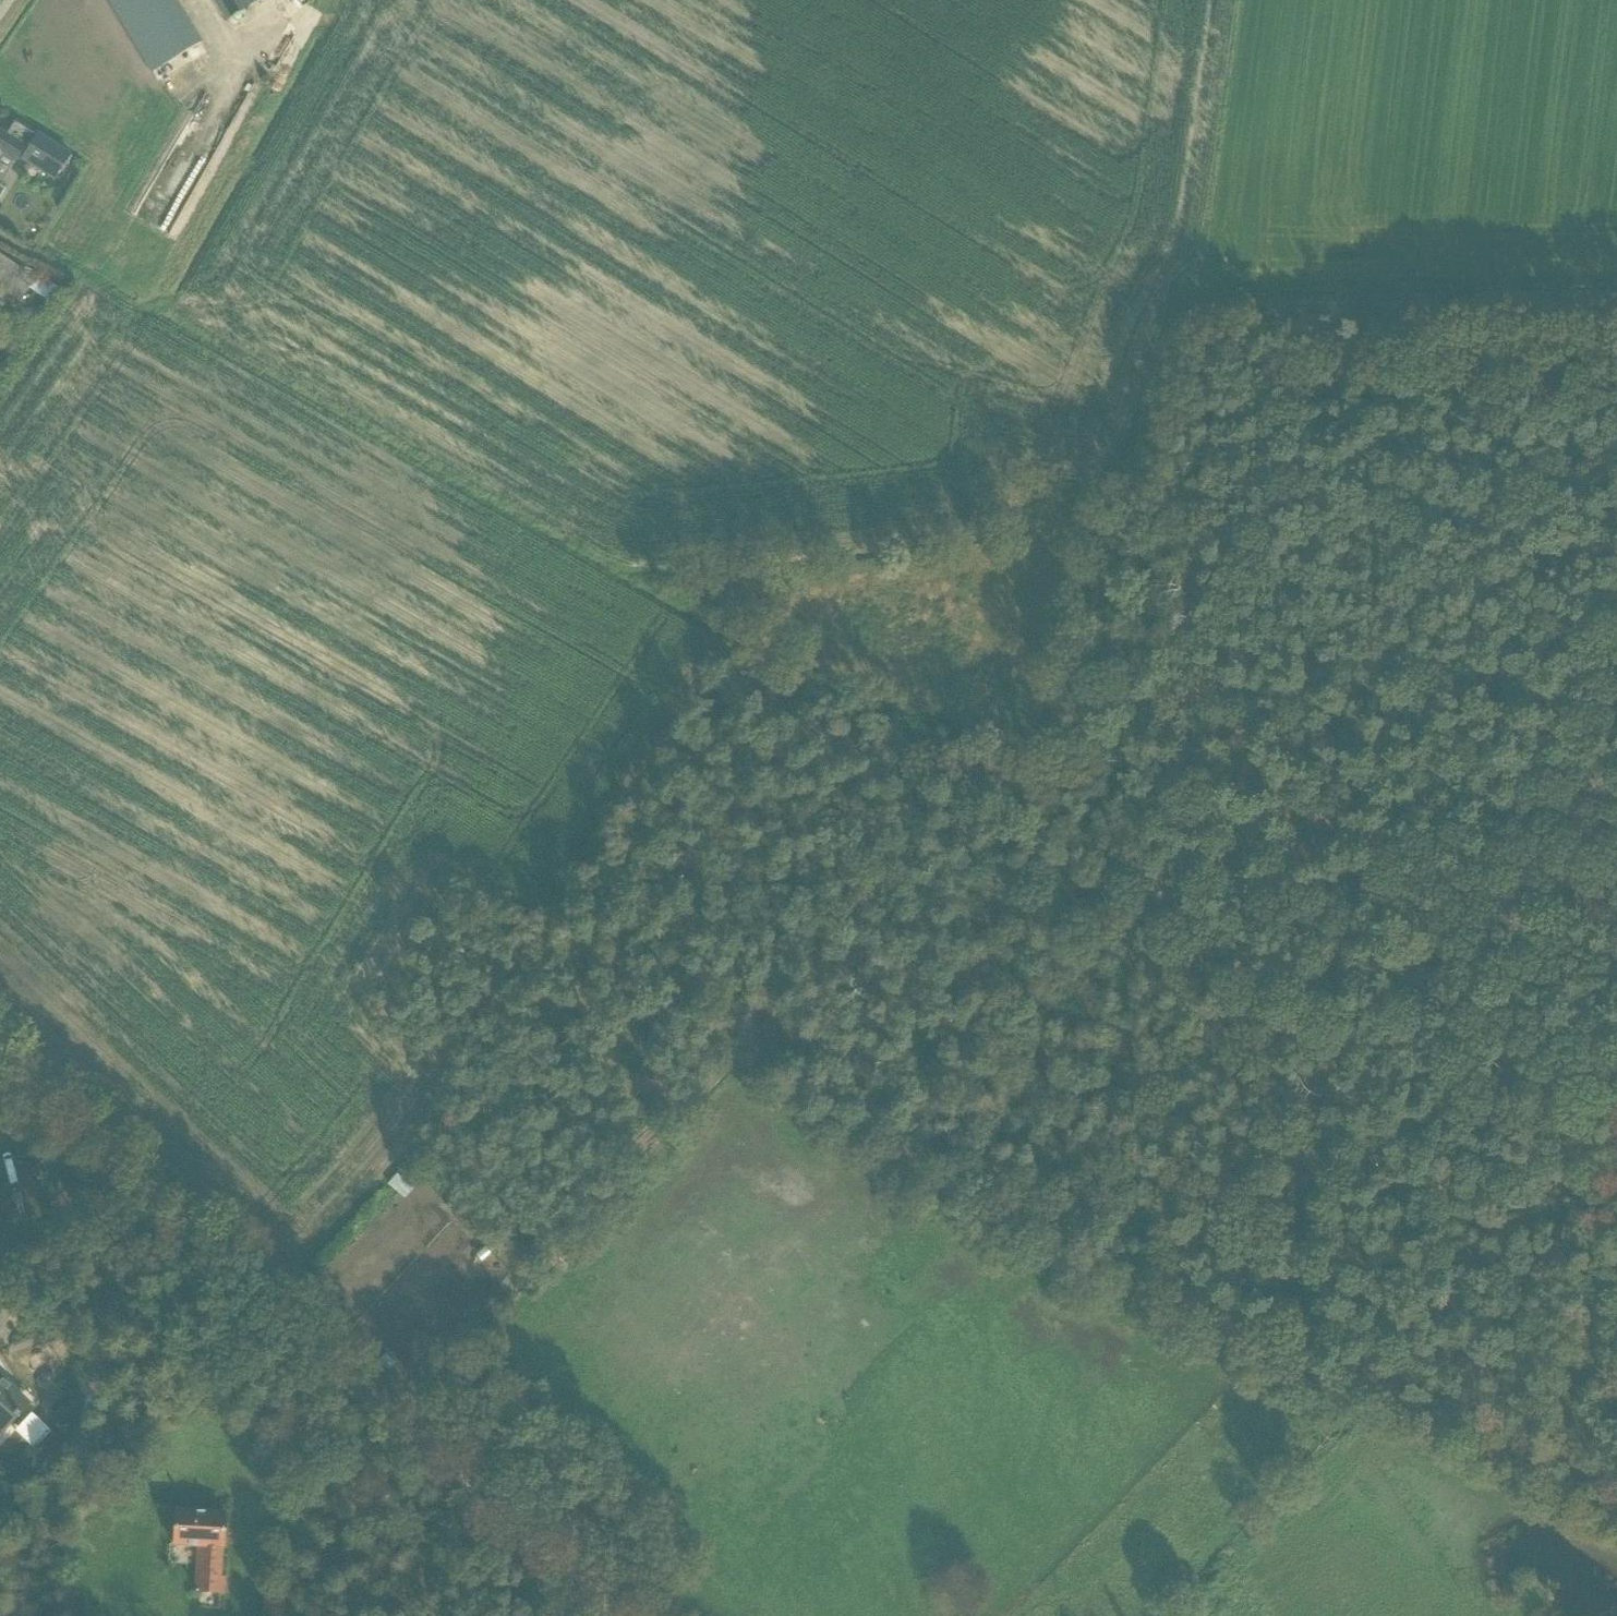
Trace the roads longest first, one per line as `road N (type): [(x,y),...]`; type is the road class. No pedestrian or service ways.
road 1 (track): [(1616,299),(1179,307),(1048,828)]
road 2 (track): [(0,1051),(424,1422)]
road 3 (track): [(502,1492),(639,1615)]

